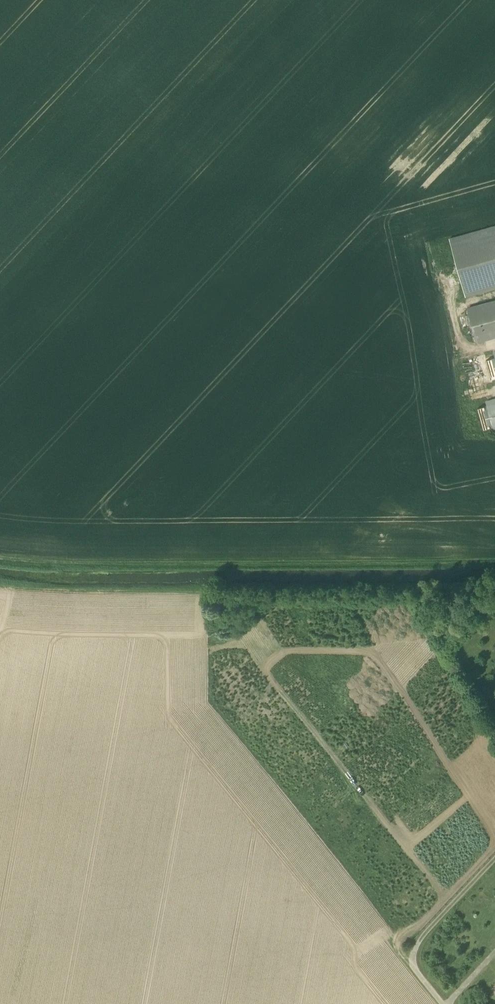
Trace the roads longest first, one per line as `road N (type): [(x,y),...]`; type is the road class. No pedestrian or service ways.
road 1 (unclassified): [(448,1003),(416,948),(422,930),(494,858)]

